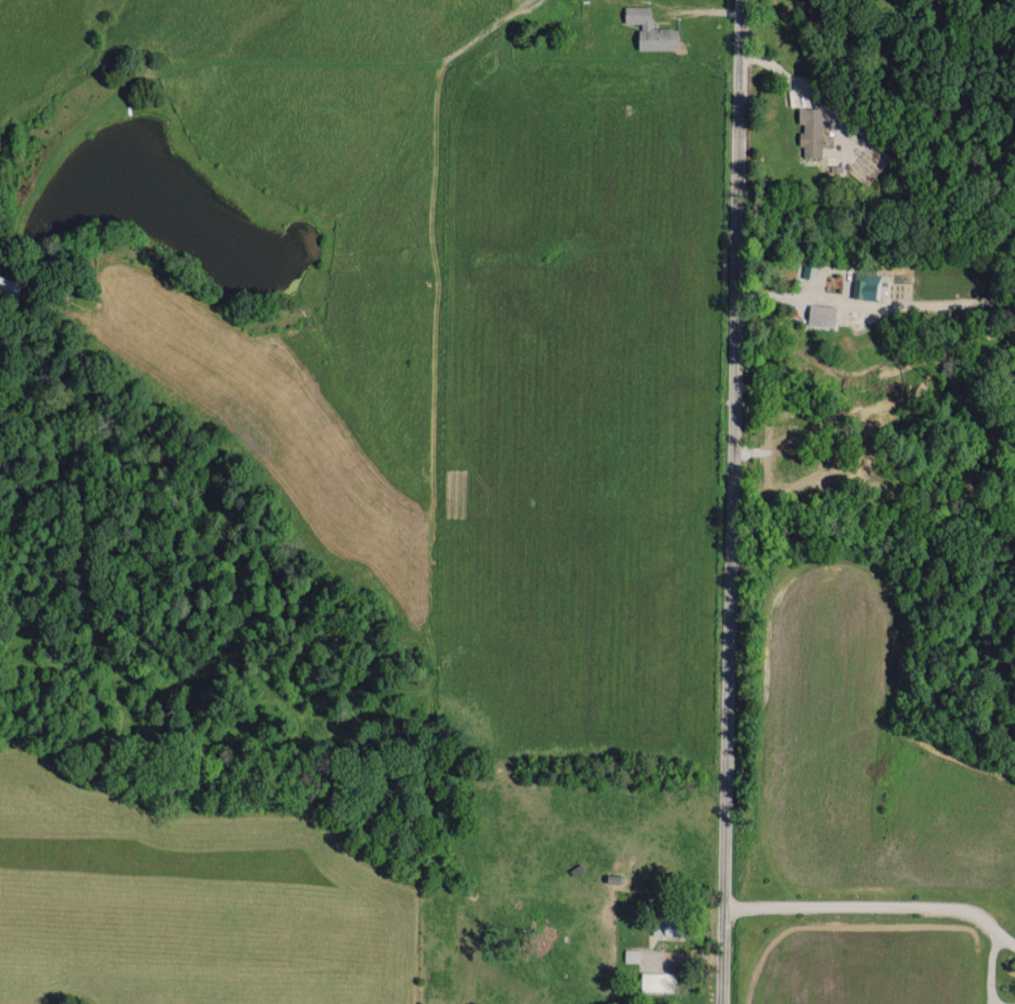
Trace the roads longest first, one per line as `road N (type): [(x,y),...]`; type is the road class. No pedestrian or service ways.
road 1 (residential): [(720,1003),(741,0)]

